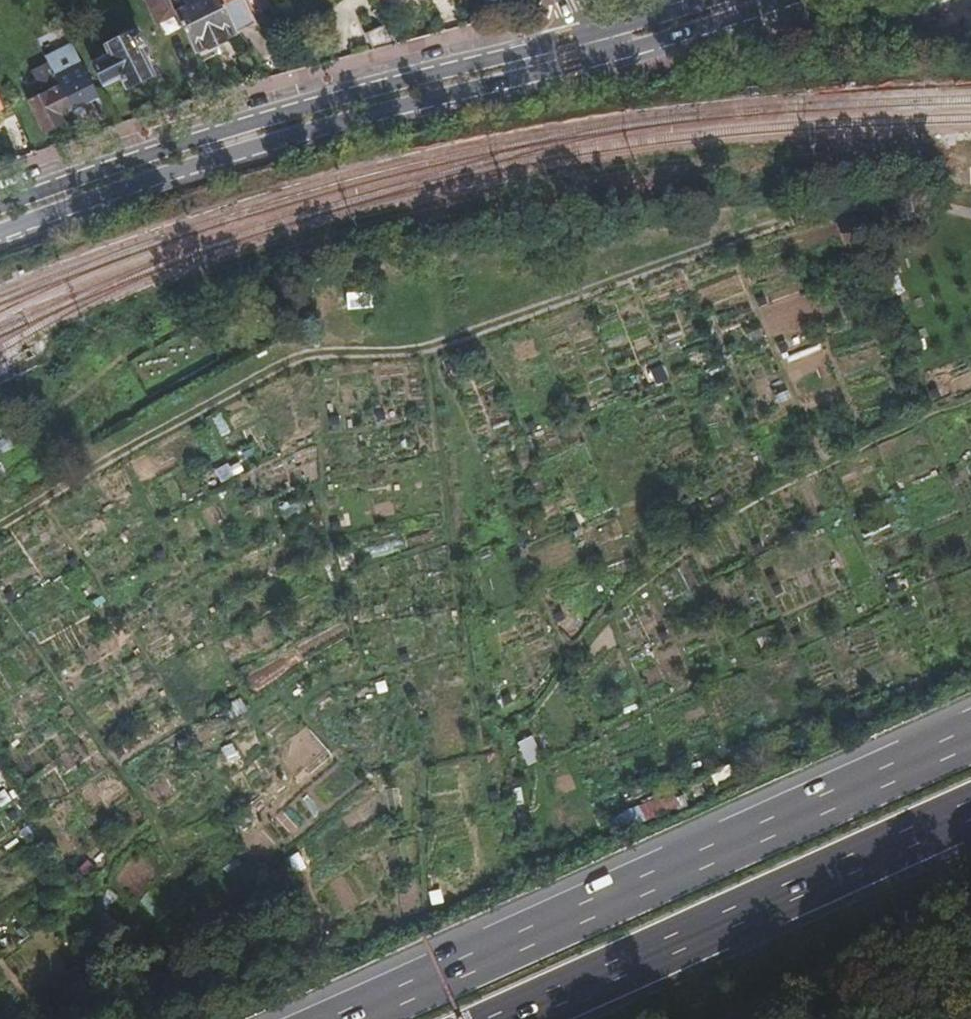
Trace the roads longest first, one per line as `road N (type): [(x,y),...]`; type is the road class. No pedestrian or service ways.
road 1 (track): [(0,522),(125,447),(303,358),(414,349),(604,280),(818,218),(925,209),(970,219)]
road 2 (motorway): [(970,738),(353,1018)]
road 3 (primary): [(0,232),(206,162),(595,58)]
road 4 (primary): [(583,35),(244,125),(0,207)]
road 5 (motorway): [(515,1018),(970,813)]
road 6 (track): [(0,610),(150,822),(173,873)]
road 7 (track): [(731,1018),(970,908)]
road 8 (primary): [(595,58),(801,0)]
road 9 (primary): [(709,0),(583,35)]

